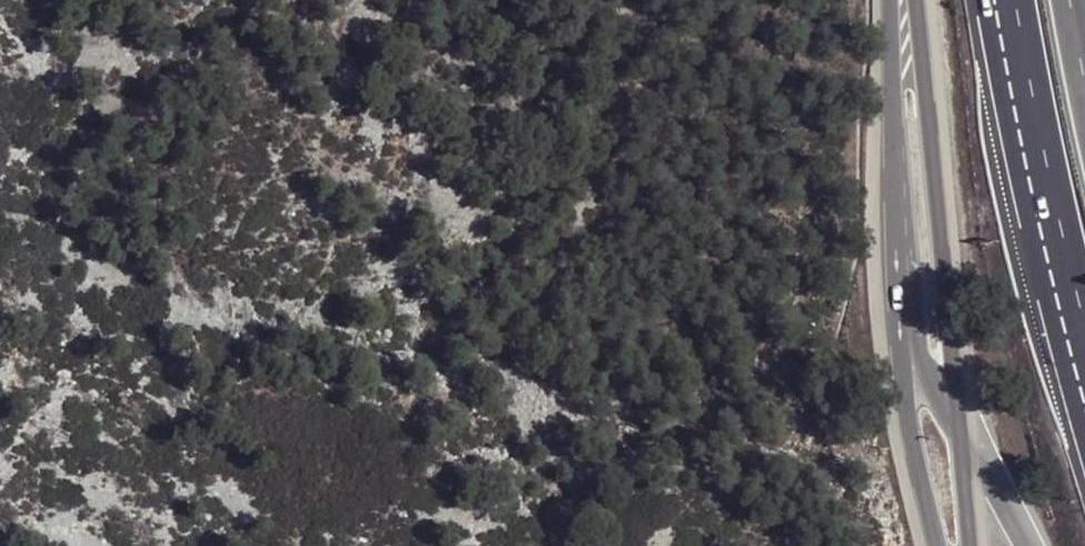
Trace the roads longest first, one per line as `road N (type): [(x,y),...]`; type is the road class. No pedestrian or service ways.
road 1 (primary): [(957,418),(904,0)]
road 2 (motorway): [(1000,0),(1084,353)]
road 3 (primary): [(891,0),(901,356)]
road 4 (primary): [(901,356),(911,457),(934,545)]
road 5 (motorway): [(957,418),(1025,545)]
road 6 (primary): [(966,545),(957,418)]

